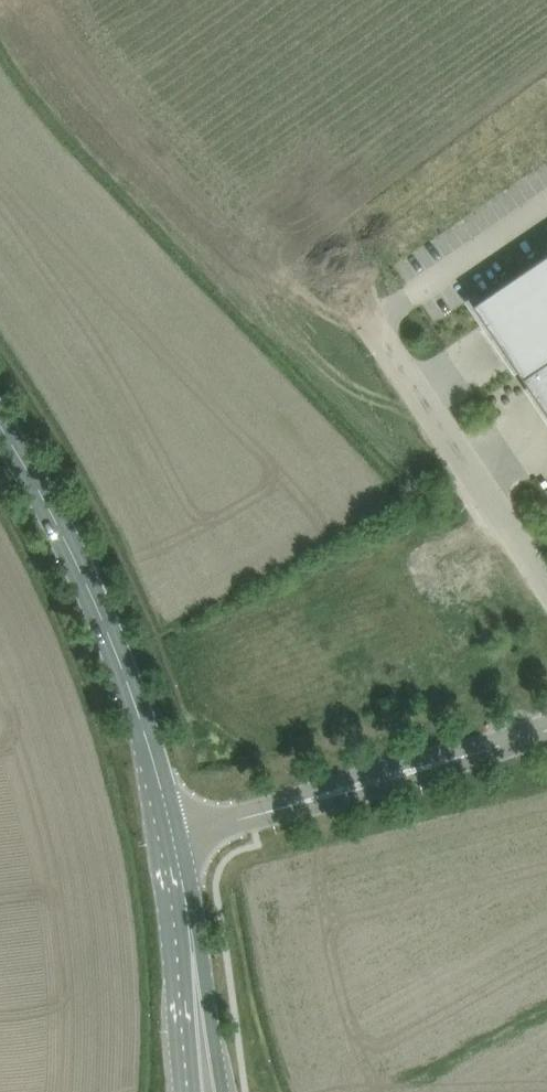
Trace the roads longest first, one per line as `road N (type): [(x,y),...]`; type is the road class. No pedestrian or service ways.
road 1 (unclassified): [(172,834),(103,619),(62,529),(0,434)]
road 2 (unclassified): [(377,322),(546,595)]
road 3 (unclassified): [(210,1086),(172,834)]
road 4 (unclassified): [(172,834),(307,800)]
road 5 (unclassified): [(429,766),(379,769),(307,800)]
road 6 (unclassified): [(307,800),(385,787),(429,766)]
road 7 (unclassified): [(429,766),(546,727)]

